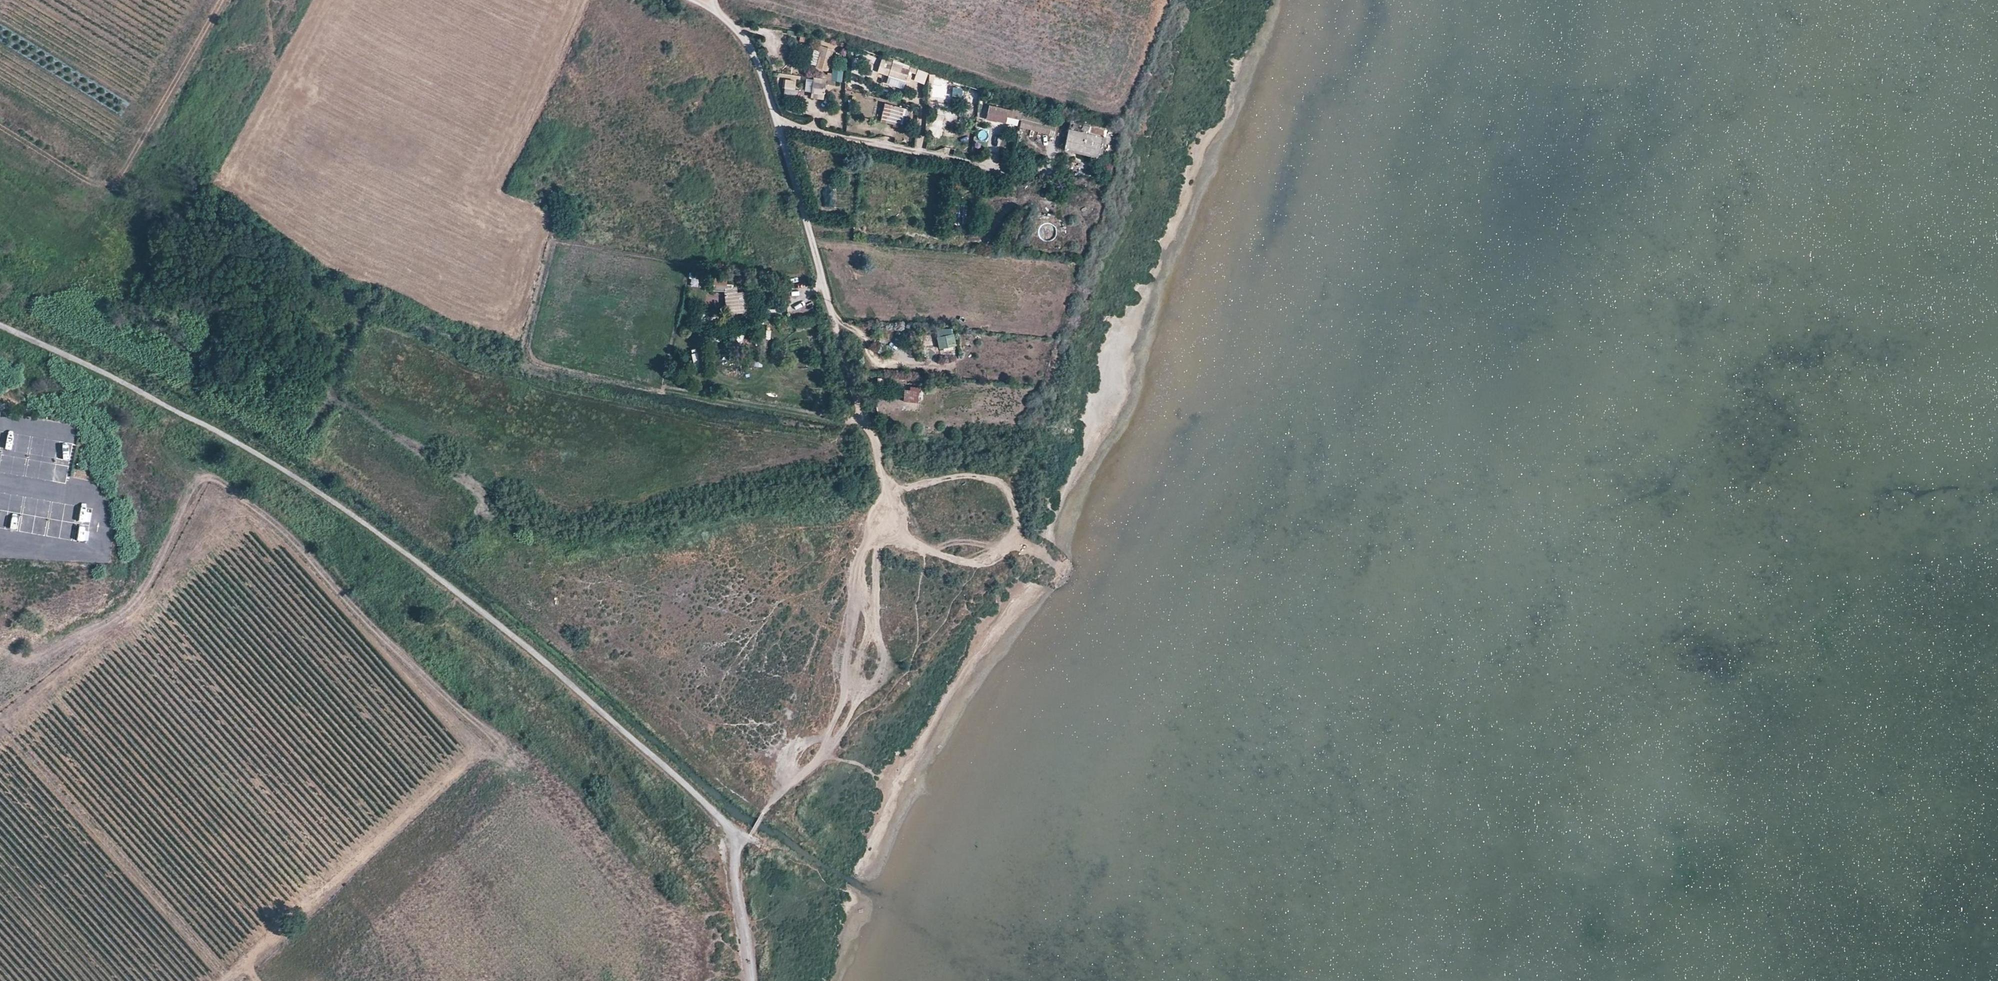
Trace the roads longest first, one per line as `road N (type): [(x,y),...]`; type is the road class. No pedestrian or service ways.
road 1 (track): [(1178,0),(1125,140),(1082,313),(1036,448),(875,434)]
road 2 (track): [(709,8),(745,39),(757,66),(859,410),(875,434)]
road 3 (track): [(885,487),(867,574),(866,676),(827,752),(765,813)]
road 4 (track): [(224,0),(94,226)]
road 5 (track): [(885,487),(993,484),(1014,515),(1009,548),(1066,573)]
road 6 (track): [(776,126),(1010,174)]
road 7 (track): [(1009,548),(981,565),(877,529)]

